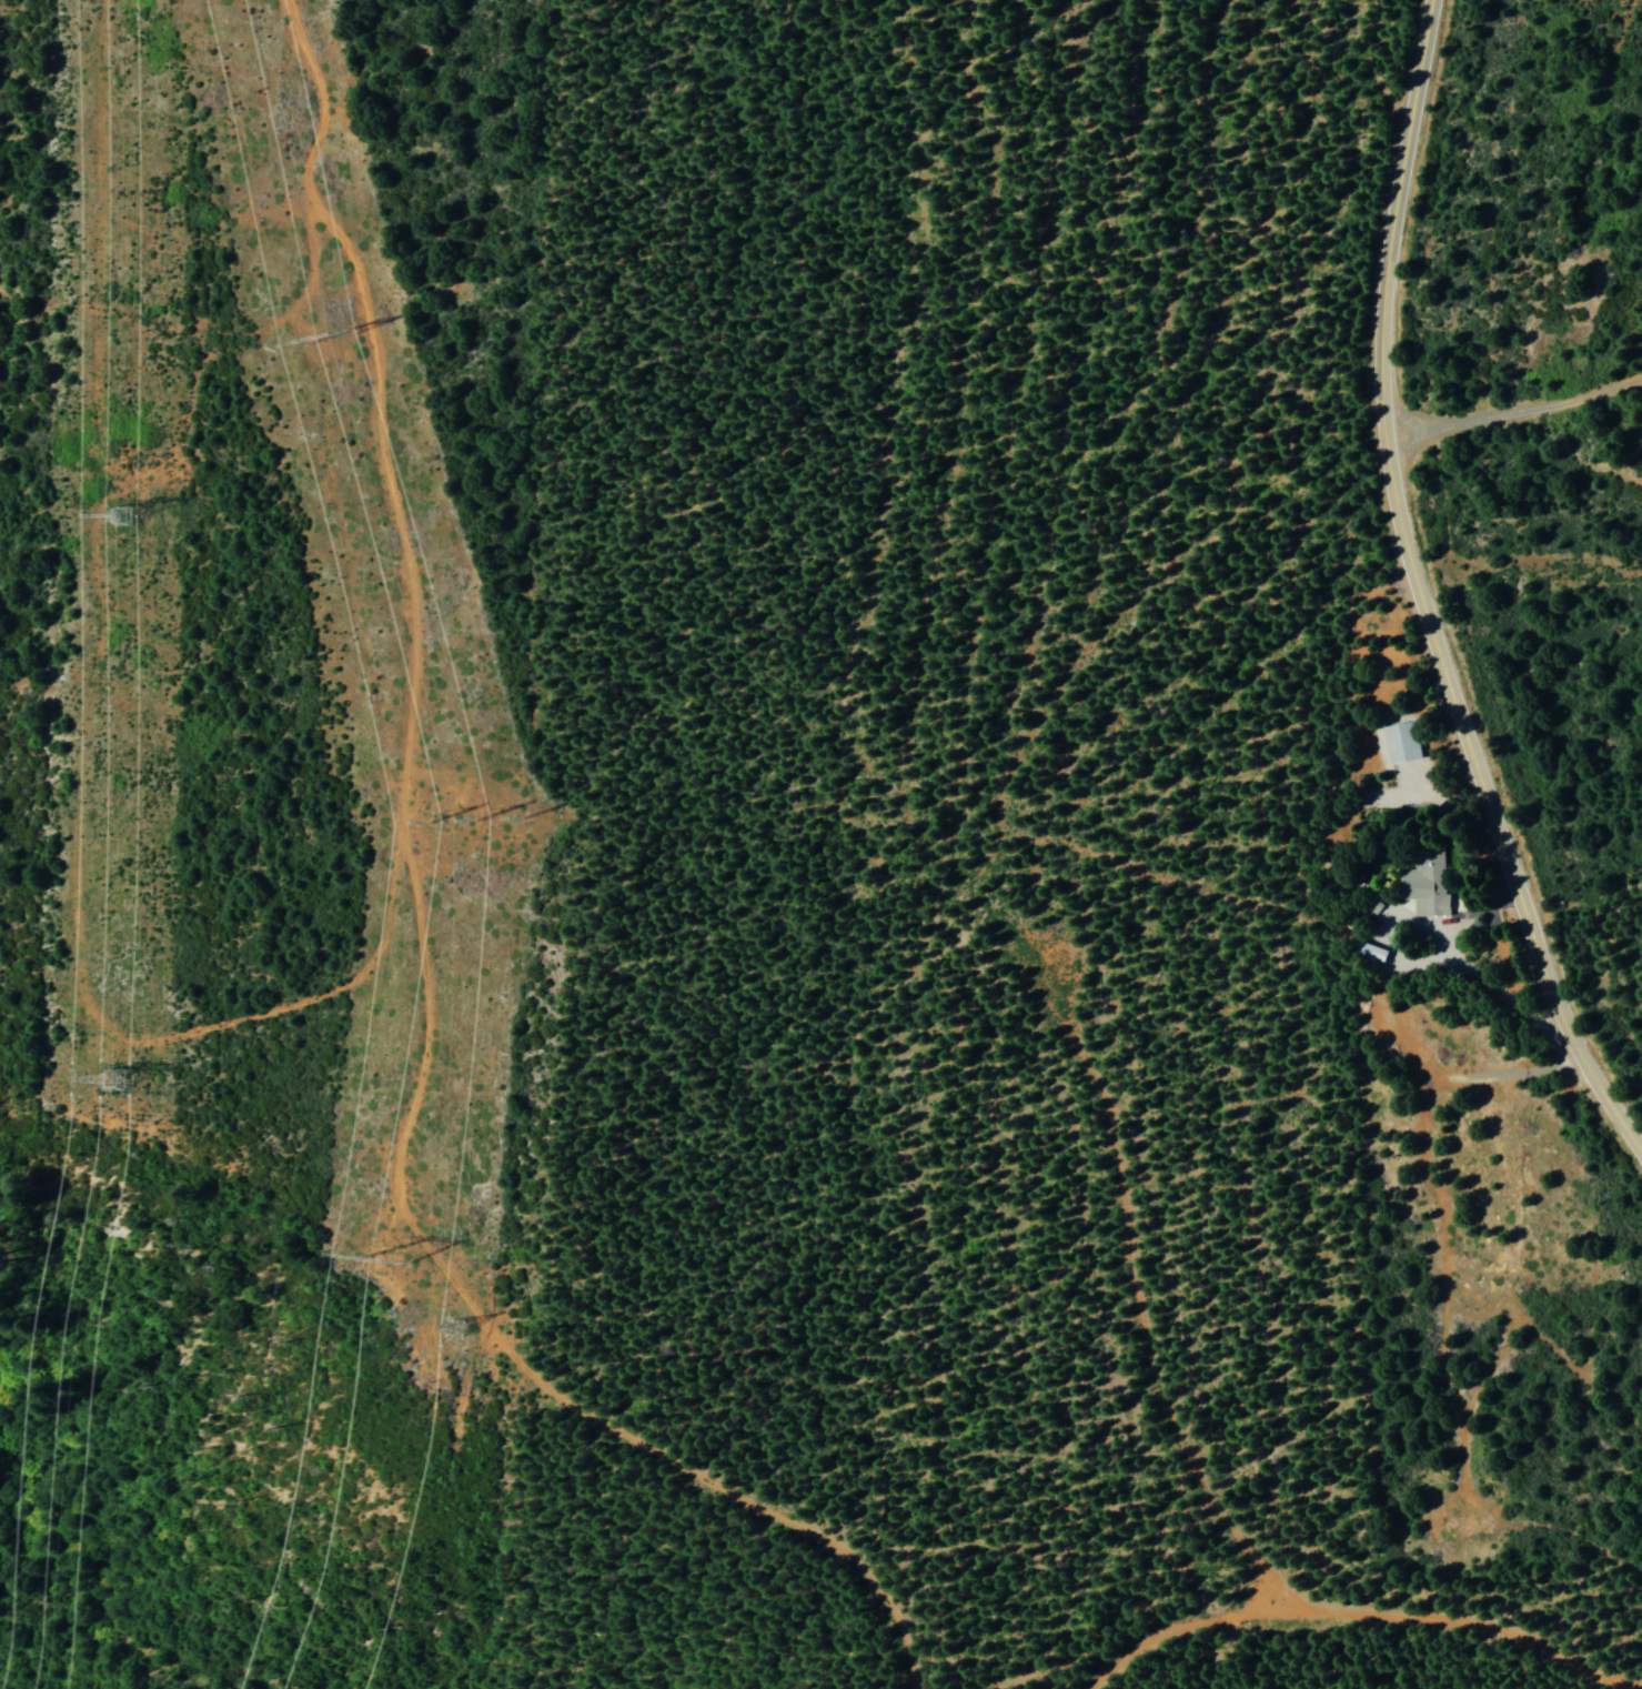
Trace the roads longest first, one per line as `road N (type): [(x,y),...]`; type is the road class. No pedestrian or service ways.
road 1 (tertiary): [(1440,0),(1386,339),(1393,479),(1426,607),(1552,1002),(1641,1160)]

